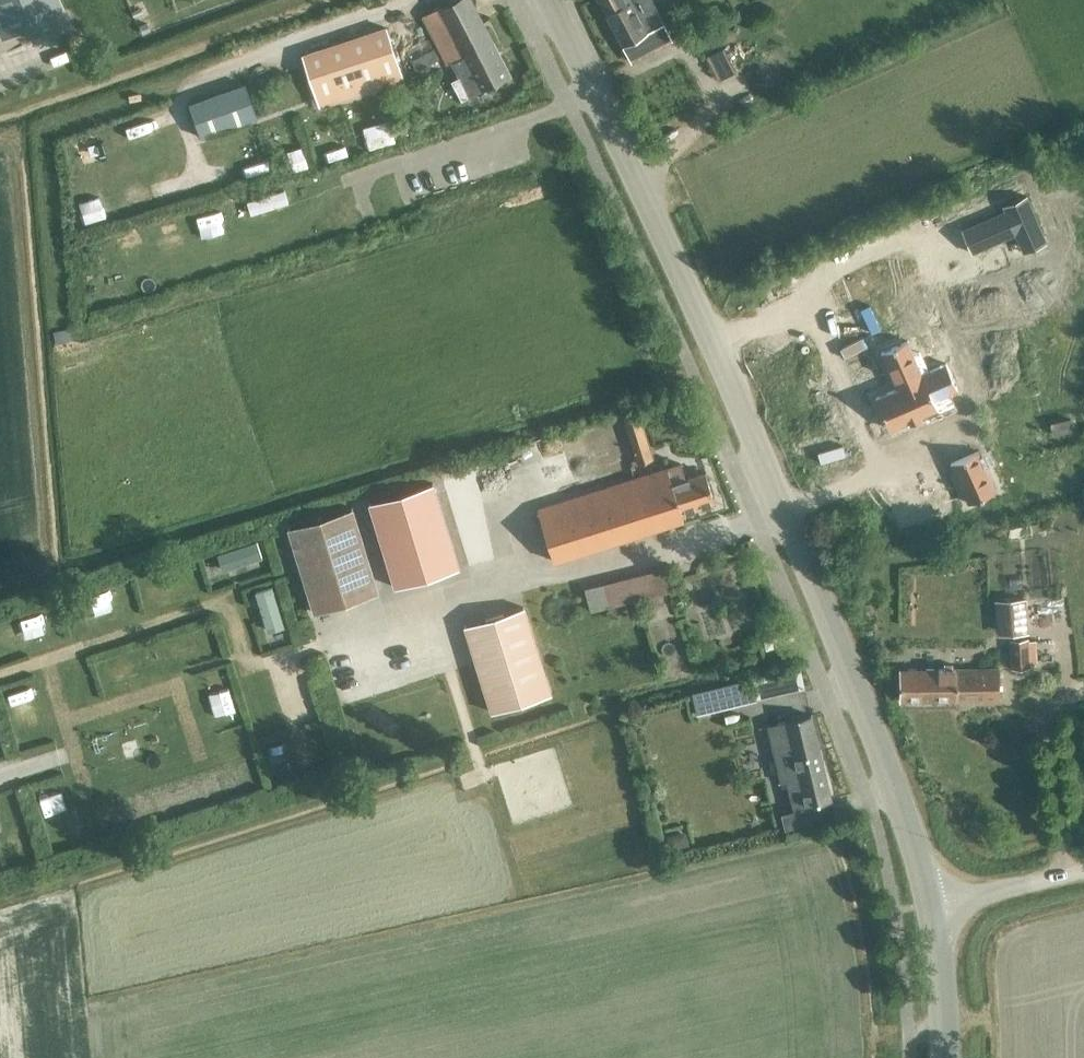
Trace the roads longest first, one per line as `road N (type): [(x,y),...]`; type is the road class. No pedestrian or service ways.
road 1 (unclassified): [(930,906),(894,771),(822,591),(557,0)]
road 2 (track): [(265,660),(249,666),(227,600),(0,673)]
road 3 (track): [(66,722),(177,686),(201,761)]
road 4 (unclassified): [(1083,871),(930,906)]
road 5 (unclassified): [(945,1057),(930,906)]
road 6 (track): [(48,658),(86,788)]

